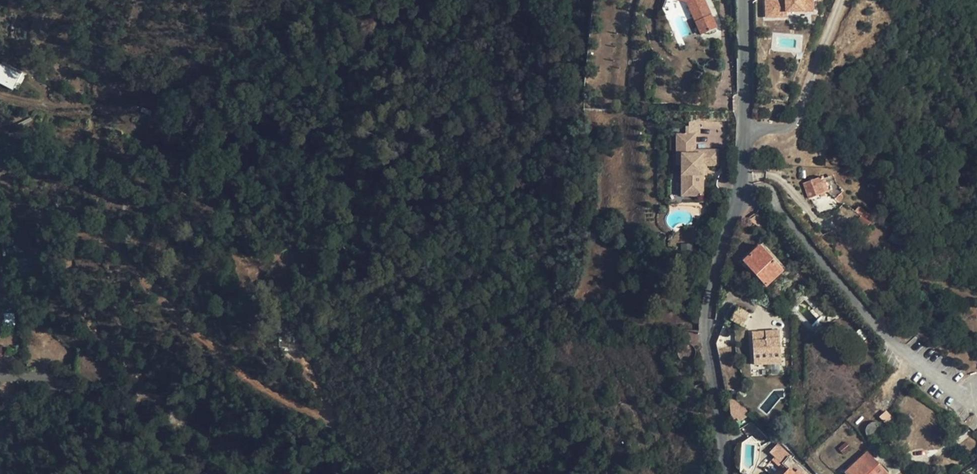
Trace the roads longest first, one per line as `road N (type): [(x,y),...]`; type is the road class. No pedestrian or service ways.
road 1 (residential): [(742,192),(783,213),(900,347),(934,375),(976,394)]
road 2 (unclassified): [(742,192),(708,318),(724,473)]
road 3 (unclassified): [(743,0),(742,192)]

